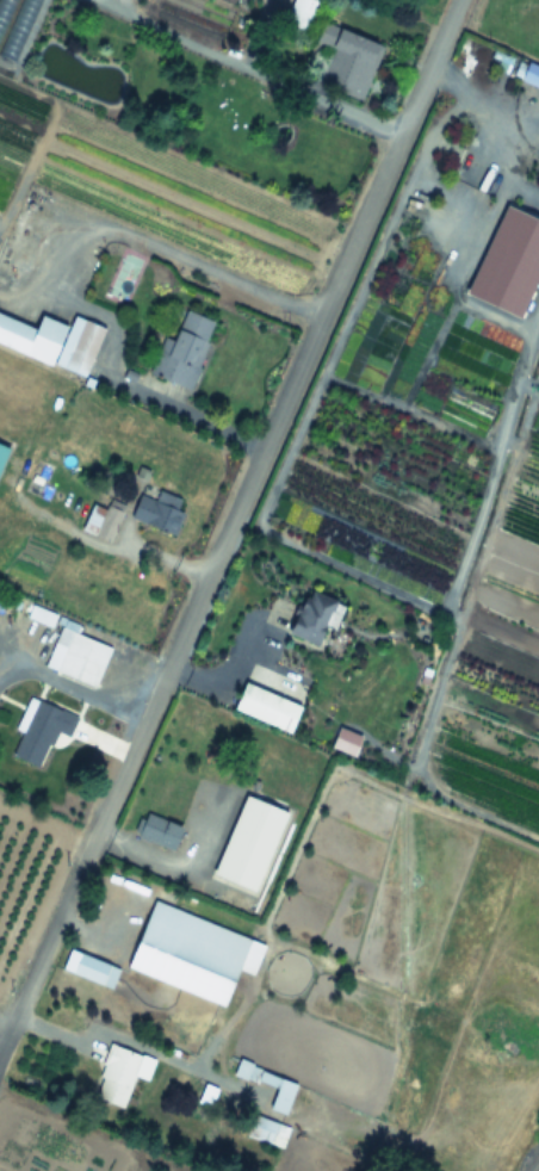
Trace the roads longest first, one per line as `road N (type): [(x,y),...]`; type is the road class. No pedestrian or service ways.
road 1 (residential): [(0,1054),(458,0)]

